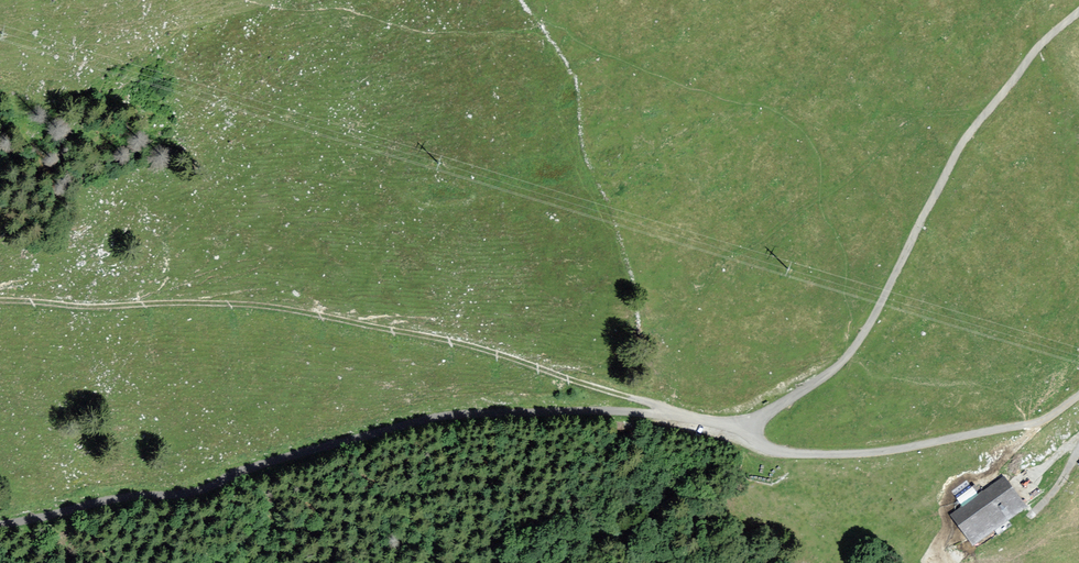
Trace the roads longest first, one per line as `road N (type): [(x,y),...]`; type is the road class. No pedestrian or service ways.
road 1 (unclassified): [(1078,396),(1031,426),(864,456),(792,456),(745,428),(664,414),(457,415),(193,492),(0,524)]
road 2 (track): [(664,414),(459,346),(318,316),(243,306),(0,301)]
road 3 (track): [(845,356),(878,313),(963,145),(1078,10)]
road 4 (track): [(745,428),(845,356)]

